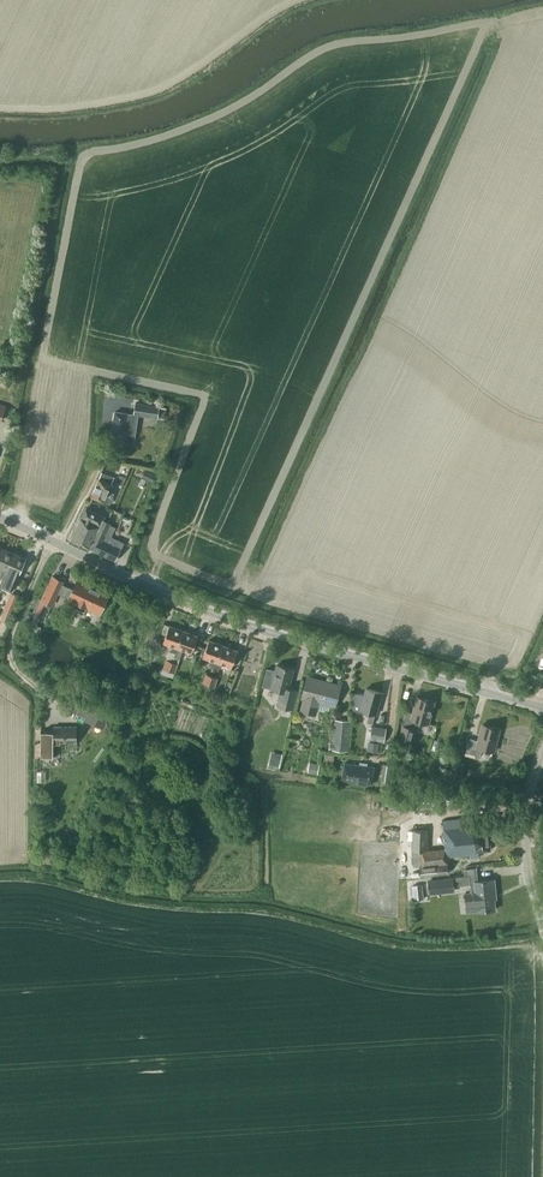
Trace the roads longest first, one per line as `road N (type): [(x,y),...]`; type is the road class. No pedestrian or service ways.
road 1 (tertiary): [(542,709),(223,617),(0,517)]
road 2 (residential): [(542,754),(525,818),(541,922)]

